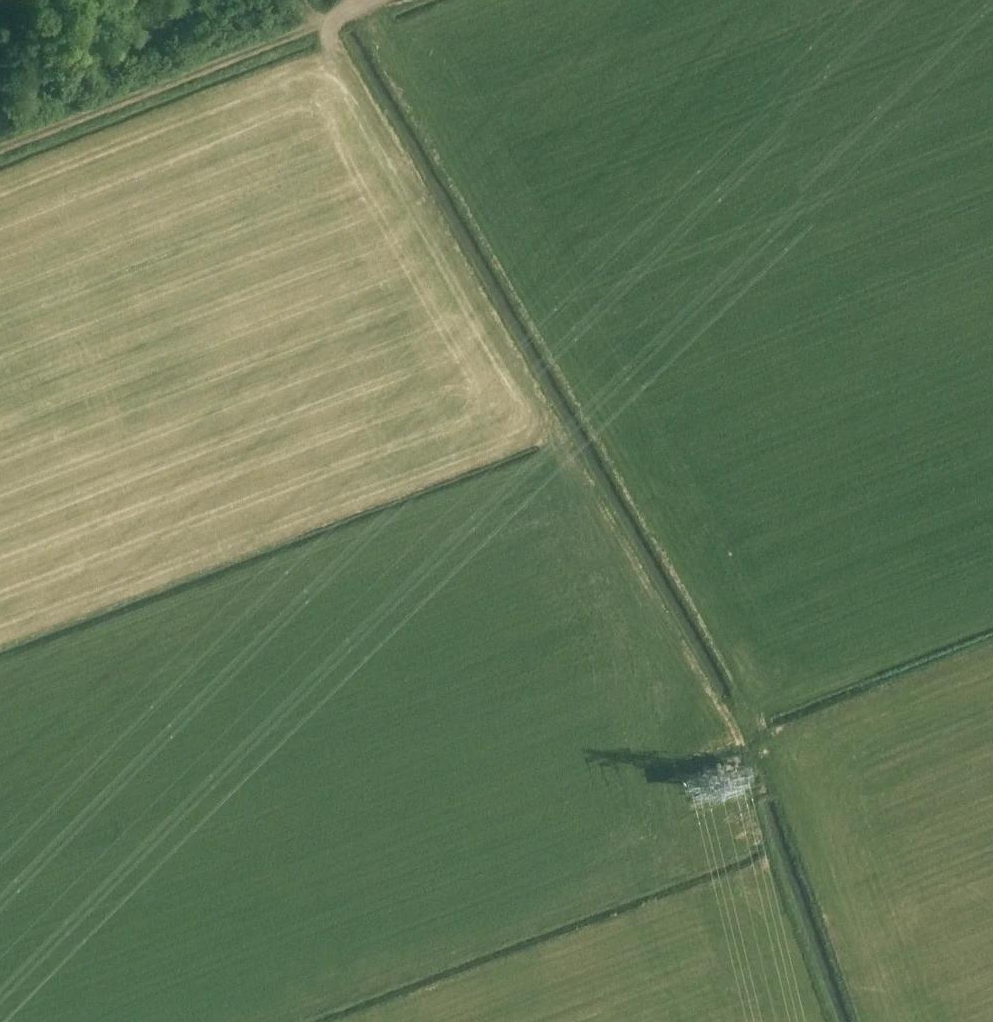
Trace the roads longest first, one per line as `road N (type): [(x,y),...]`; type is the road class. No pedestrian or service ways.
road 1 (track): [(334,20),(0,146)]

